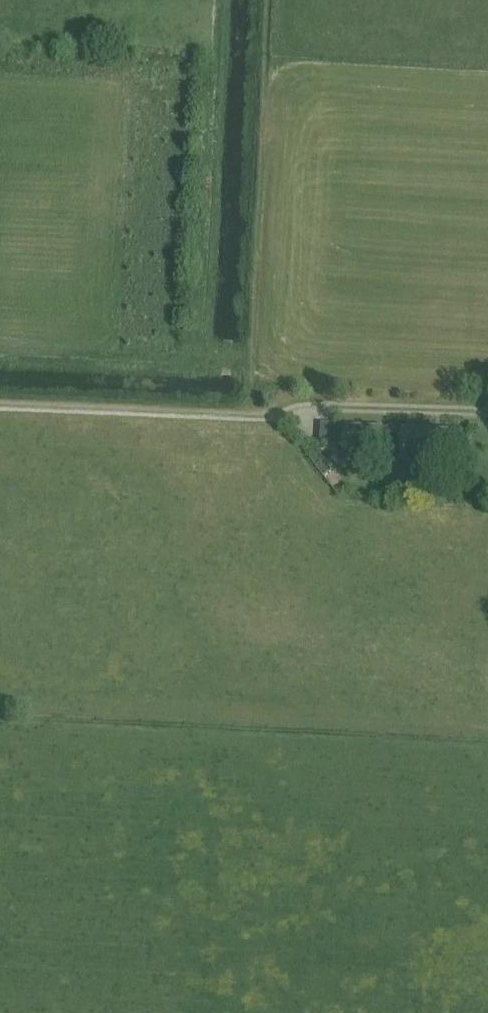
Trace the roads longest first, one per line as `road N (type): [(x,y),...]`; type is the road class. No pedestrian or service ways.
road 1 (track): [(487,412),(312,405),(258,415),(0,404)]

